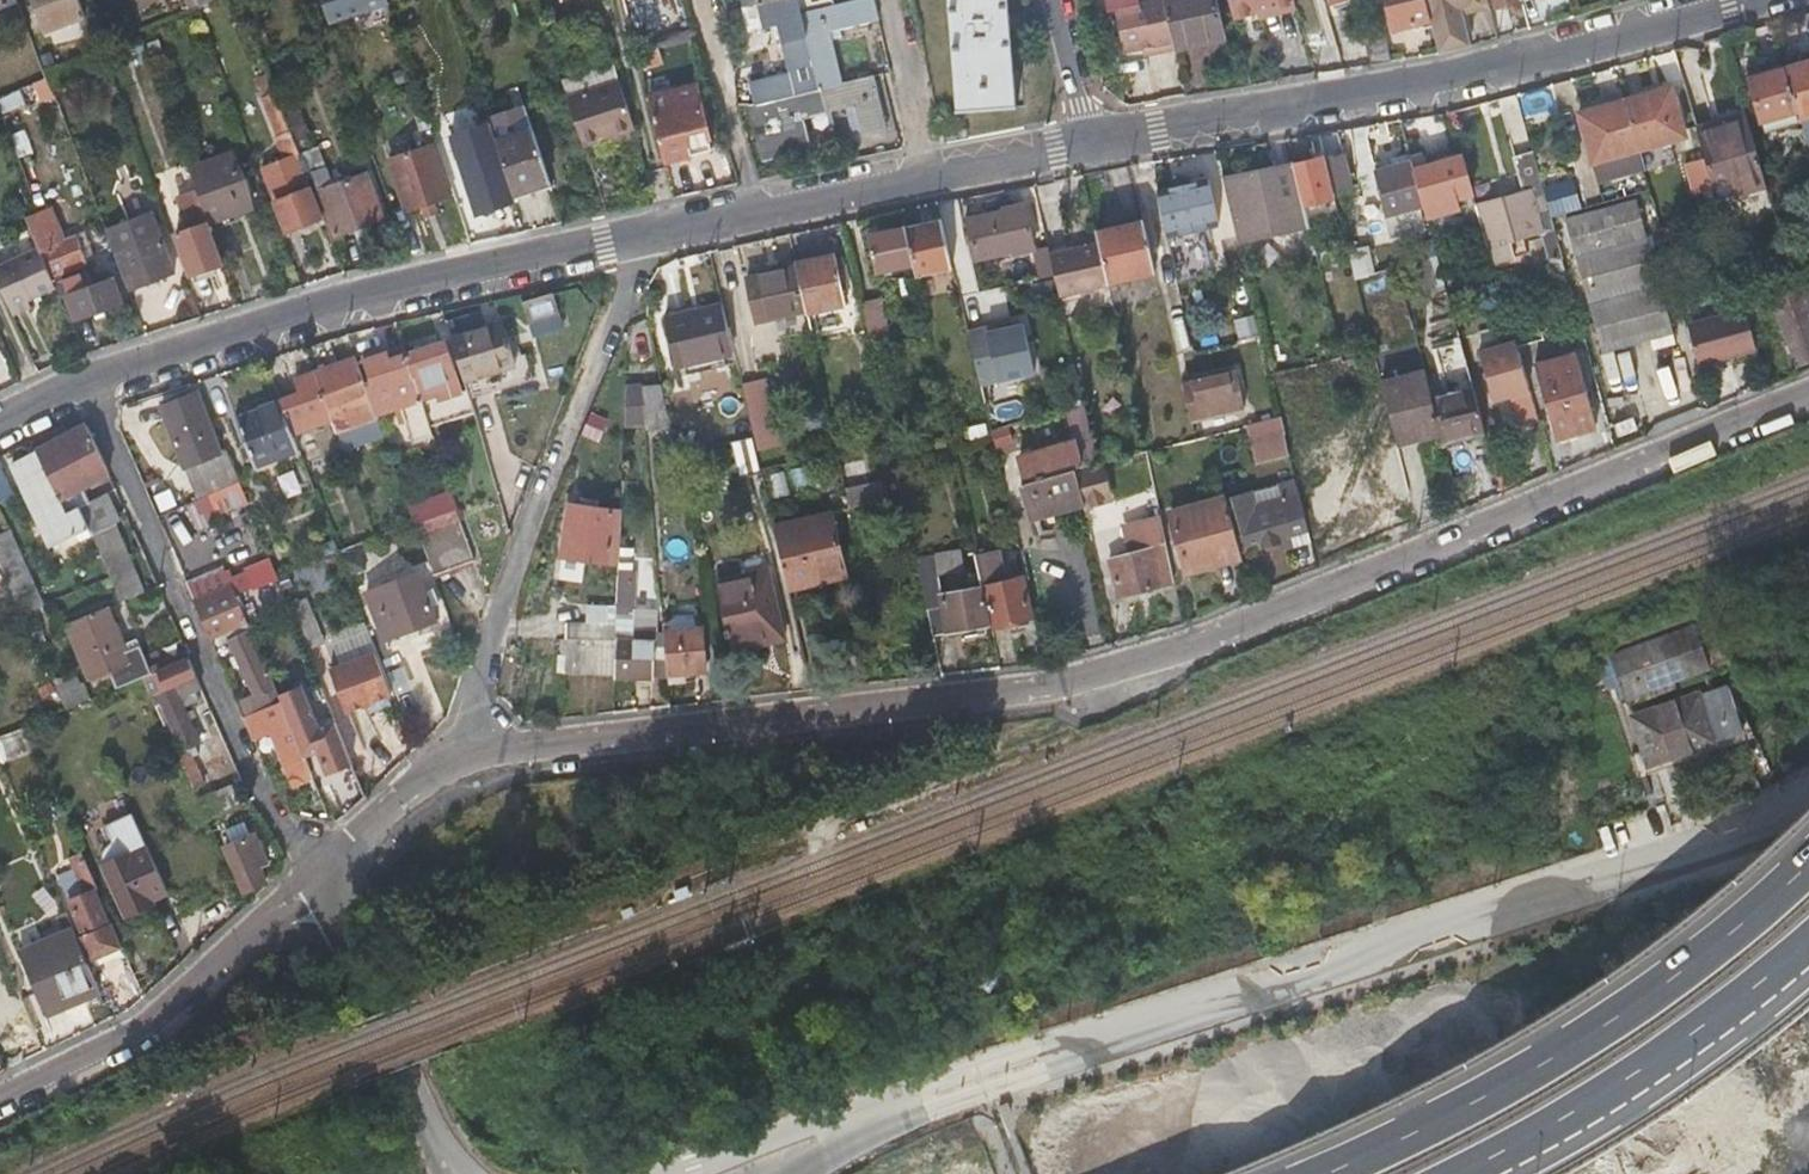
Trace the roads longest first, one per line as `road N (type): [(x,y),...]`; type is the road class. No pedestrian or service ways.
road 1 (residential): [(1808,394),(1123,672),(1059,688),(515,749),(448,770)]
road 2 (unclassified): [(861,1121),(1808,802)]
road 3 (residential): [(1726,0),(1457,80),(1093,143)]
road 4 (primary): [(1808,845),(1701,942),(1574,1030),(1443,1107),(1301,1173)]
road 5 (residential): [(448,770),(545,482),(634,275),(627,238)]
road 6 (residential): [(94,383),(257,783),(330,887)]
road 7 (residential): [(627,238),(359,298),(94,383)]
road 8 (residential): [(1093,143),(627,238)]
road 9 (primary): [(1442,1173),(1666,1042),(1808,927)]
road 10 (residential): [(330,887),(307,913),(257,934),(158,1016),(0,1099)]
road 11 (unclassified): [(861,1121),(813,1121),(673,1173)]
road 12 (residential): [(448,770),(354,851),(330,887)]
road 13 (residential): [(1093,143),(1057,0)]
road 14 (residential): [(330,887),(372,1010)]

